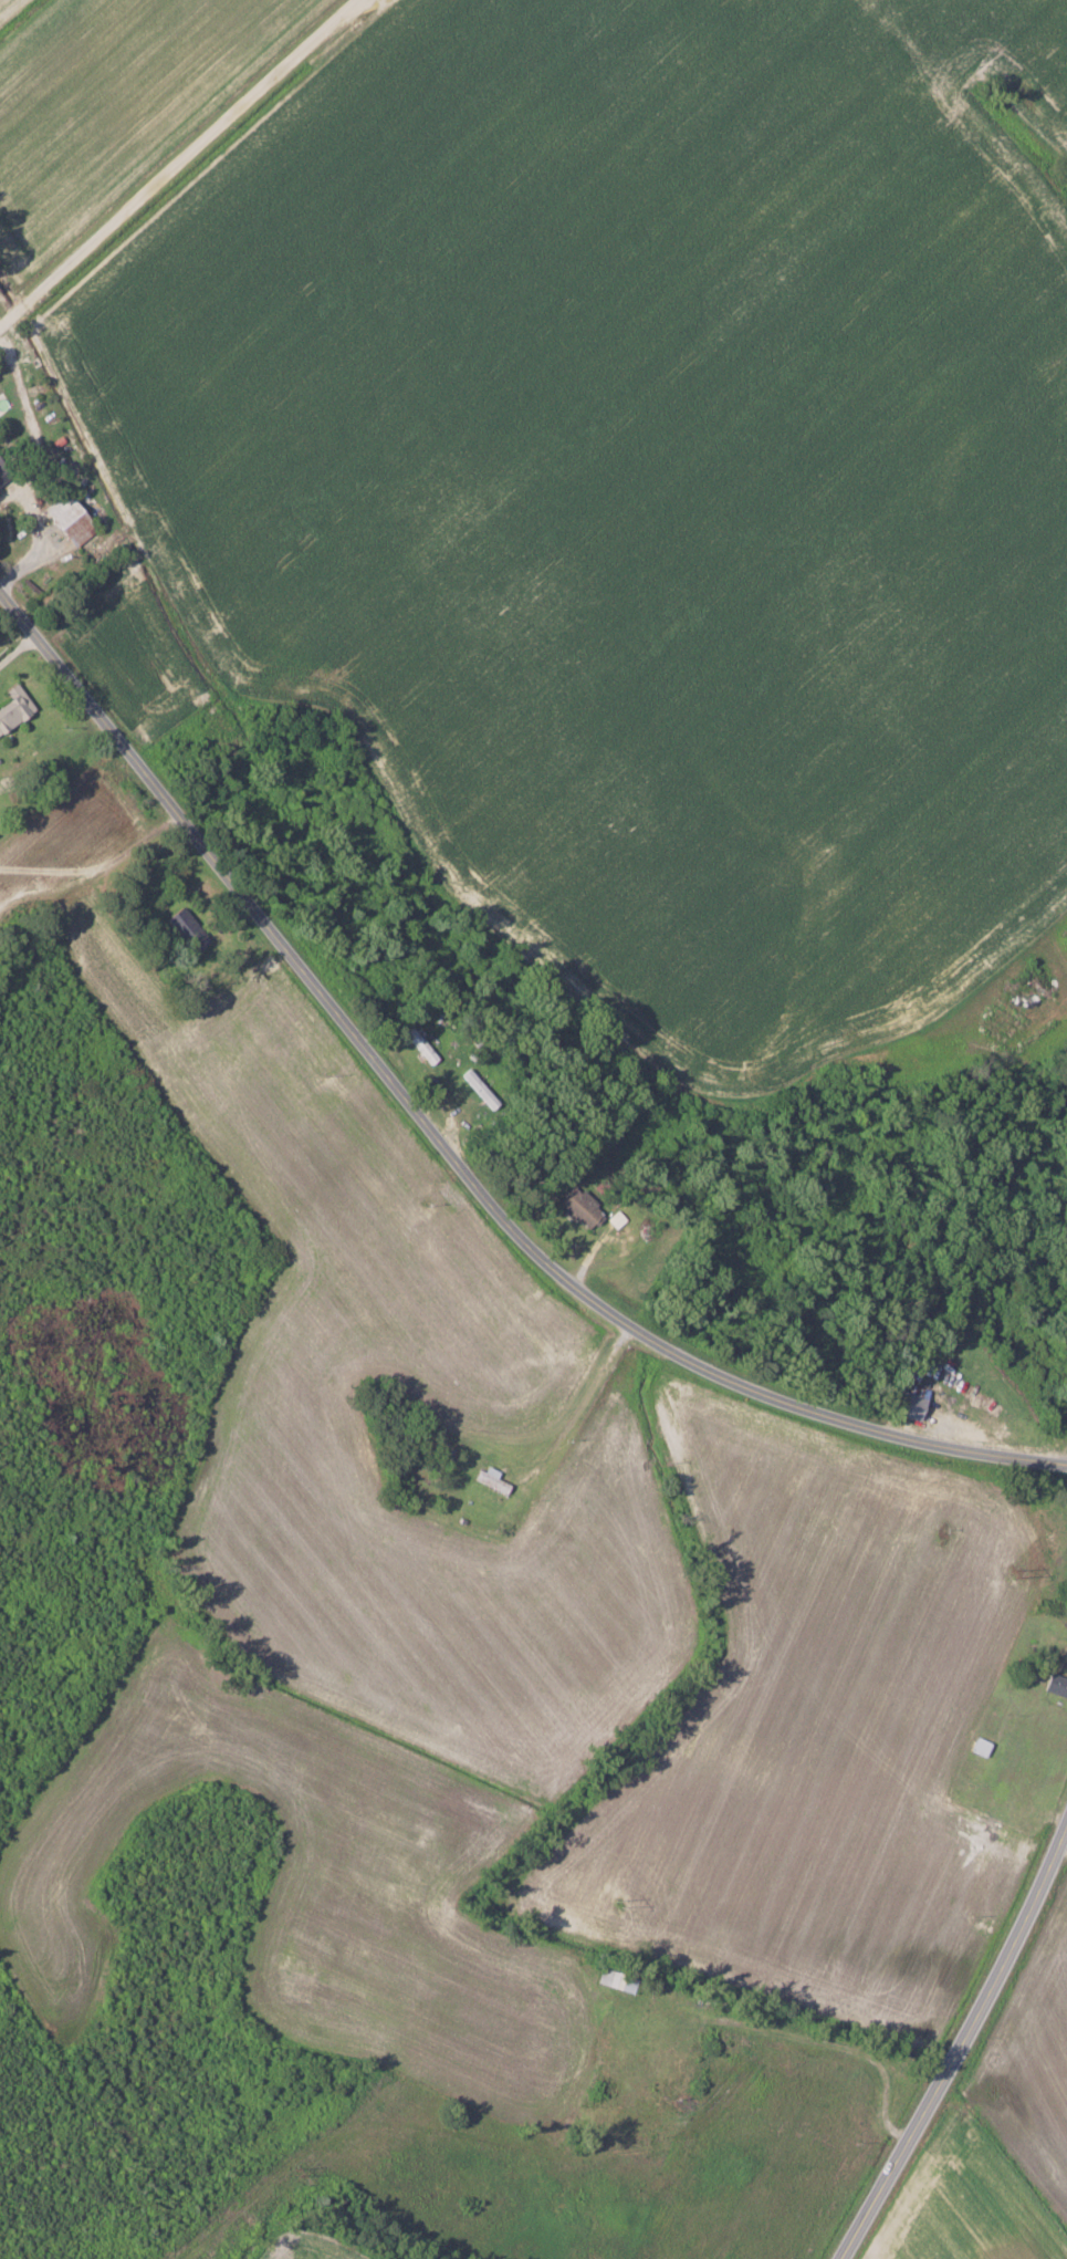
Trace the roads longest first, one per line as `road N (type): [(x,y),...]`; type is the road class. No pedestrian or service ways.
road 1 (tertiary): [(0,590),(443,1146),(553,1268),(645,1335),(792,1404),(918,1440),(1066,1463)]
road 2 (secondary): [(1066,1833),(837,2258)]

